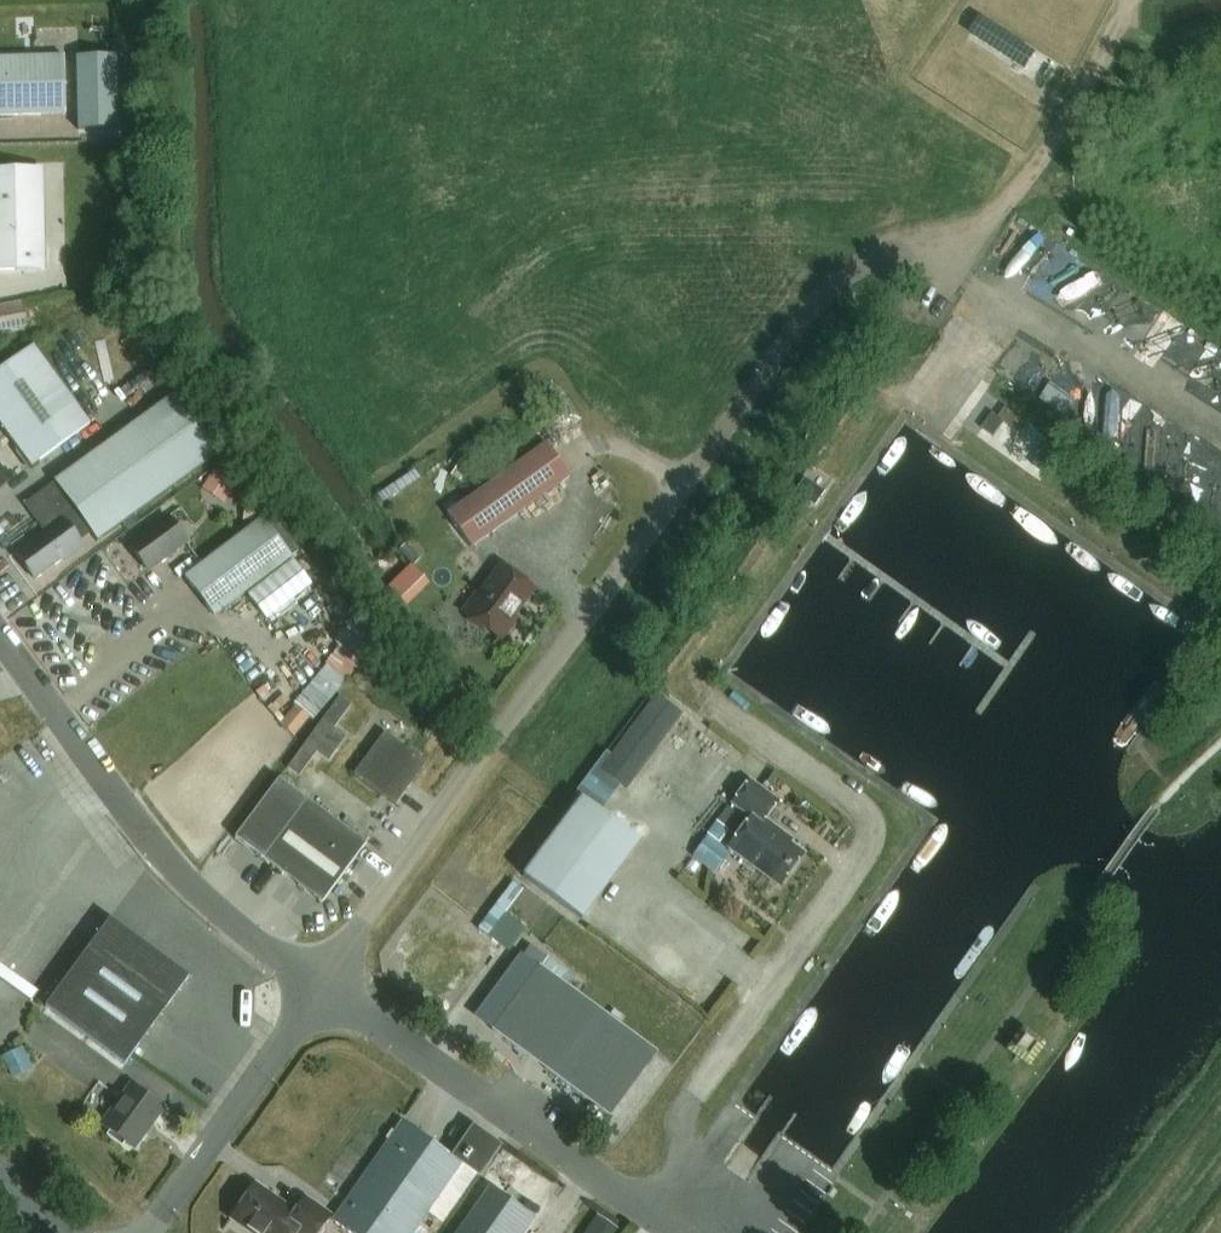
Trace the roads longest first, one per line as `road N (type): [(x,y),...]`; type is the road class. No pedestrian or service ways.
road 1 (track): [(1132,0),(1125,32),(1000,210),(973,231),(877,259),(833,284),(692,468)]
road 2 (unclassified): [(692,468),(316,985)]
road 3 (unclassified): [(0,637),(158,850),(316,985)]
road 4 (unclassified): [(316,985),(684,1232)]
road 5 (unclassified): [(148,1232),(316,985)]

